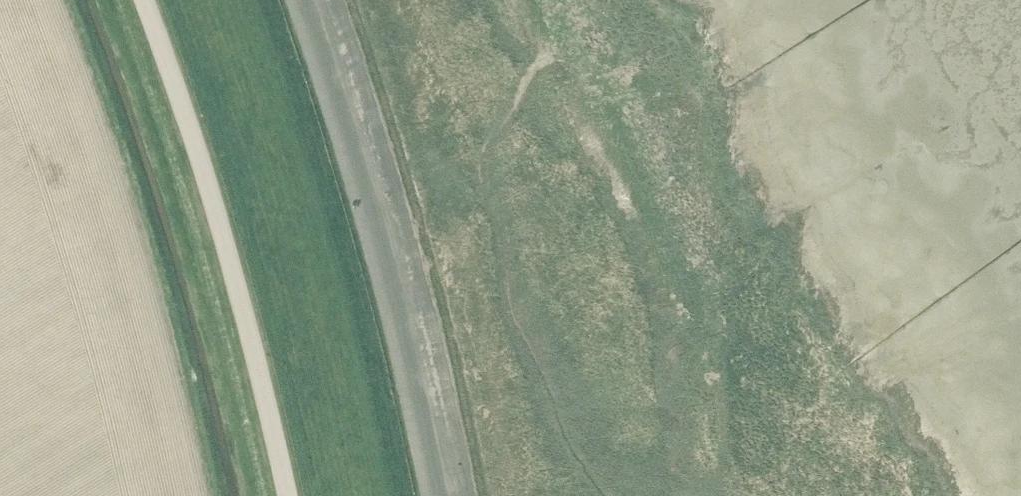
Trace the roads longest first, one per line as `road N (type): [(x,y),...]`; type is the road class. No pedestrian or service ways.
road 1 (unclassified): [(288,495),(221,221),(146,0)]

